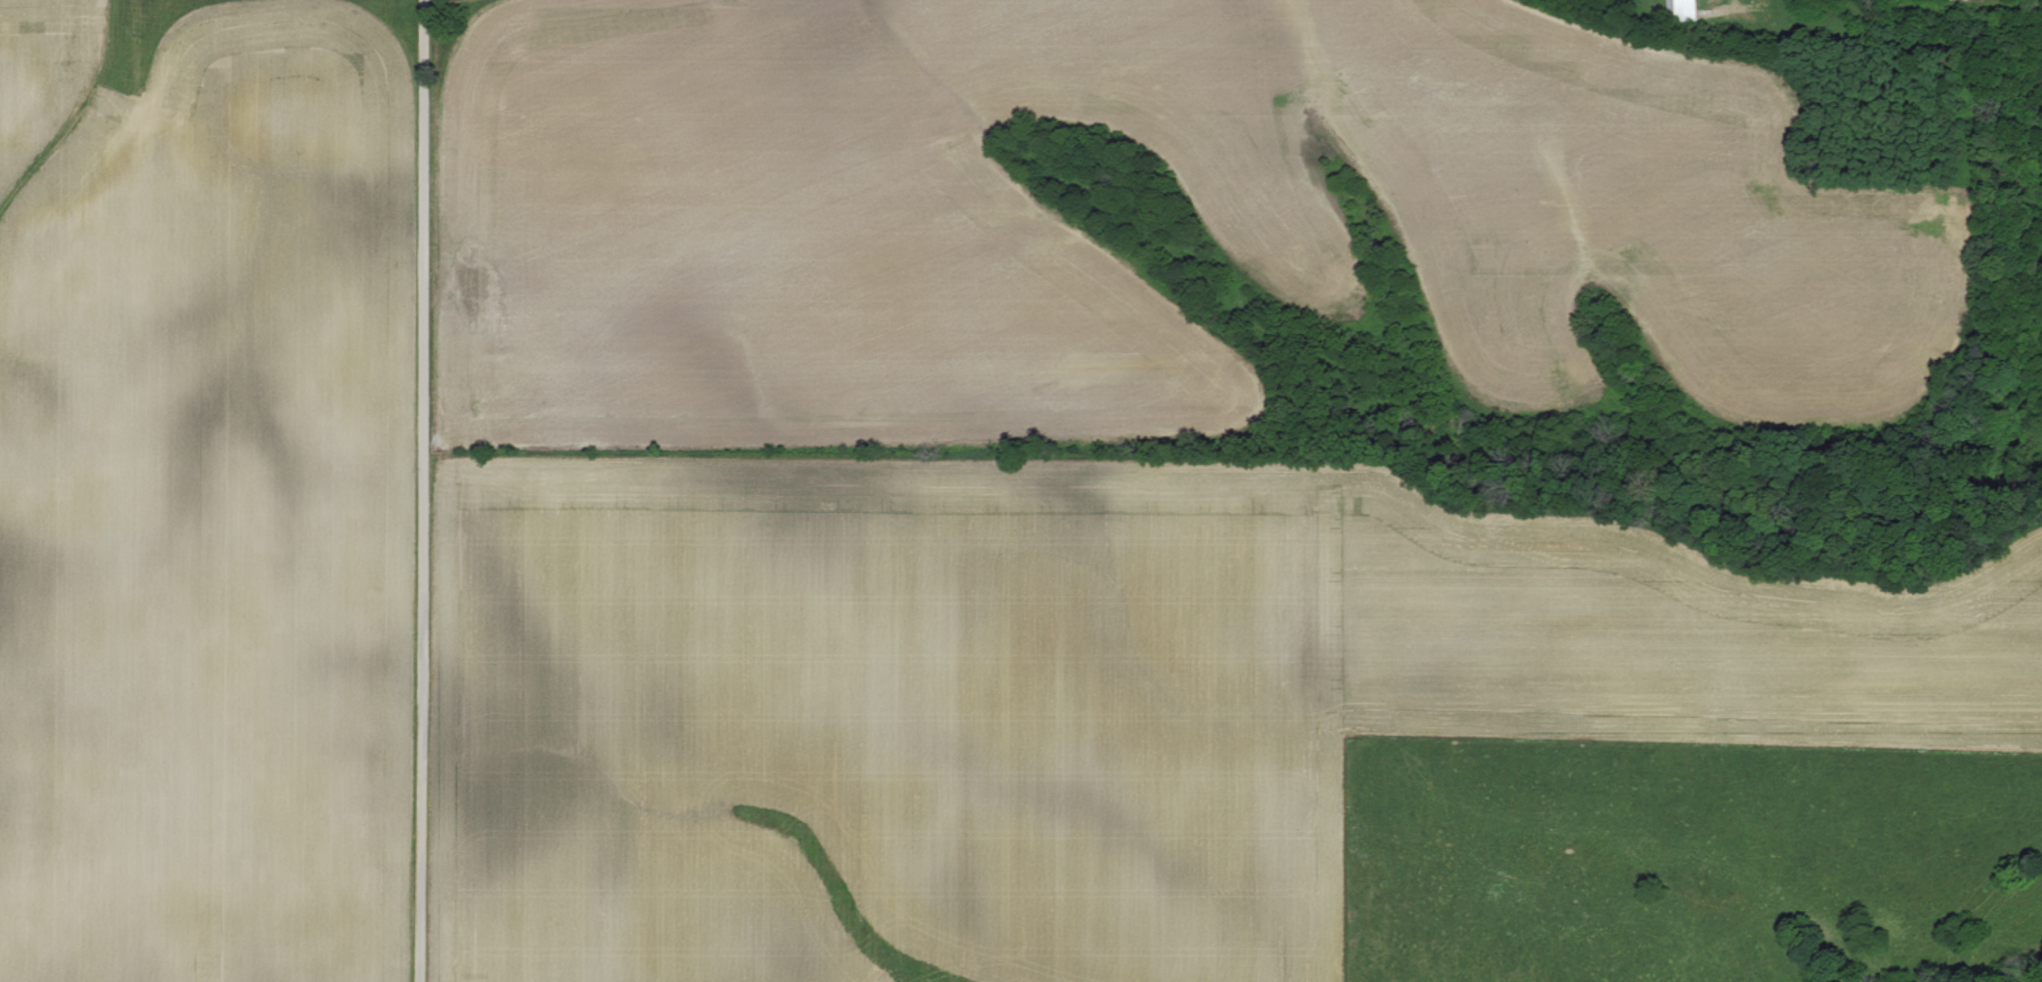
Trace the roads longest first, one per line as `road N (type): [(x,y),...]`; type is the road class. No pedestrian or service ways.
road 1 (residential): [(417,981),(421,0)]

